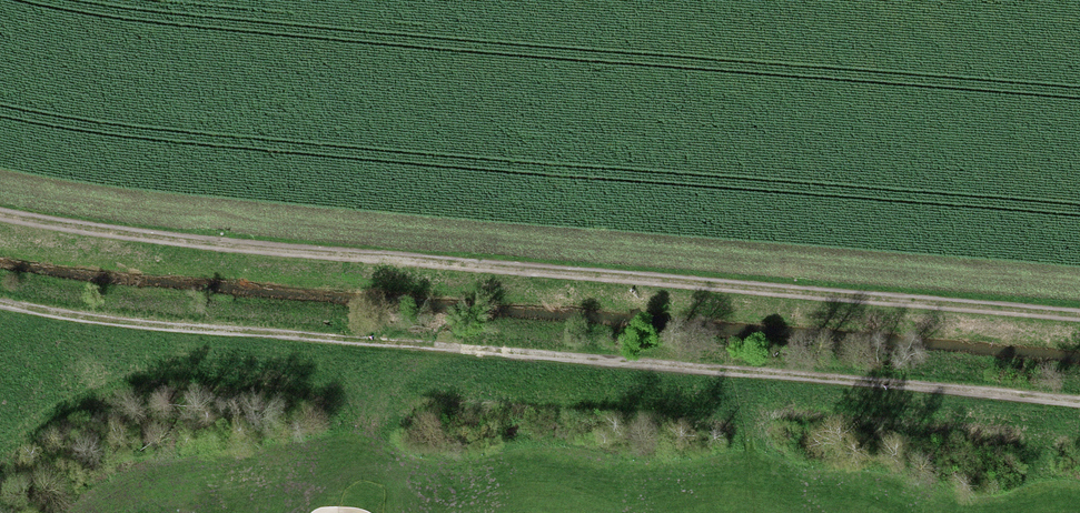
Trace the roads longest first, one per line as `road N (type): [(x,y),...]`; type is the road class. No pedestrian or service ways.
road 1 (track): [(0,304),(109,321),(1079,409)]
road 2 (track): [(0,221),(498,276),(1079,323)]

